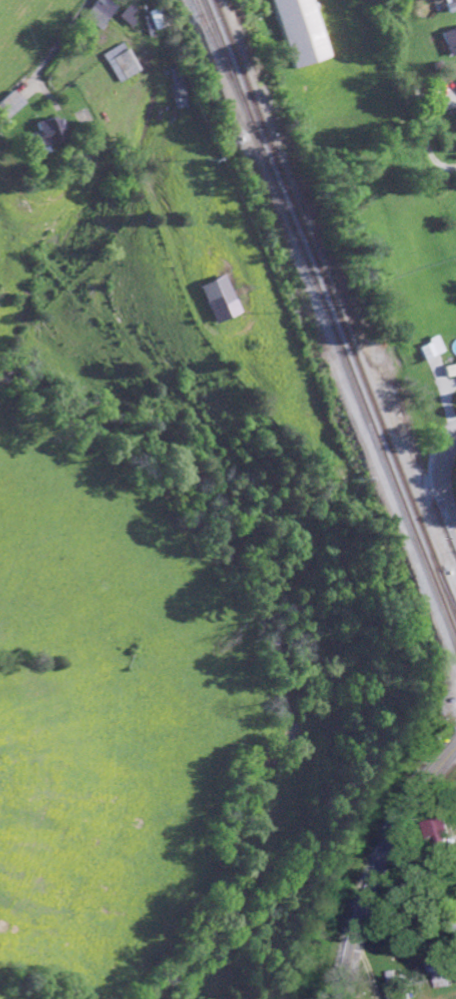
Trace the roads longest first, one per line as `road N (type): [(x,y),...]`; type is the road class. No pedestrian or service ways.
road 1 (secondary): [(350,998),(368,907),(412,812),(455,748)]

